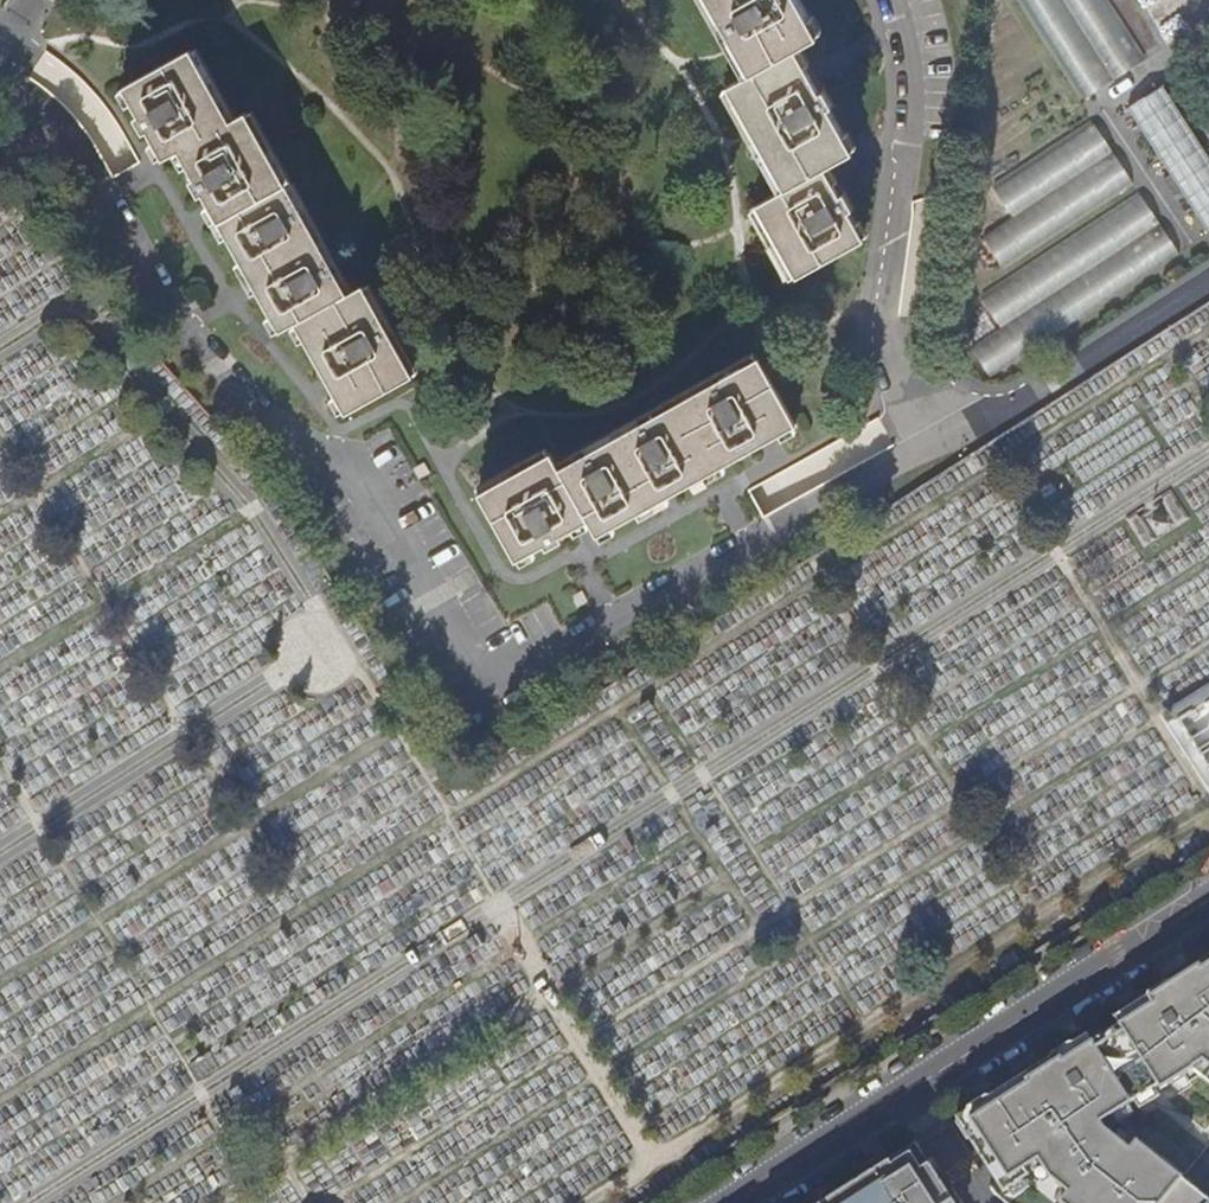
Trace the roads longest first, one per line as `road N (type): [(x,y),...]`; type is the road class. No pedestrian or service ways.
road 1 (secondary): [(1208,899),(734,1202)]

